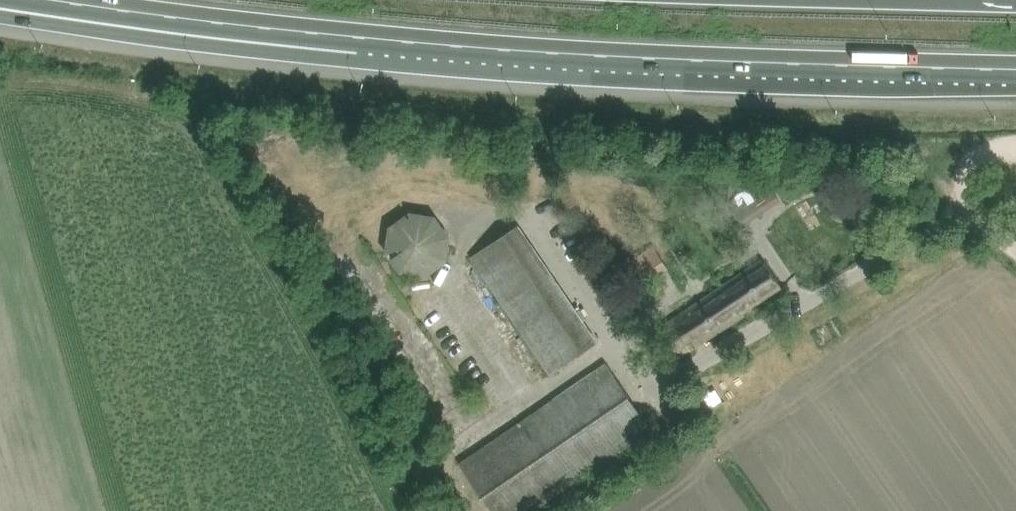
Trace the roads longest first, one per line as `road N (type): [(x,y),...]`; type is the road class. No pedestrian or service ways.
road 1 (motorway): [(52,0),(358,38),(1015,68)]

